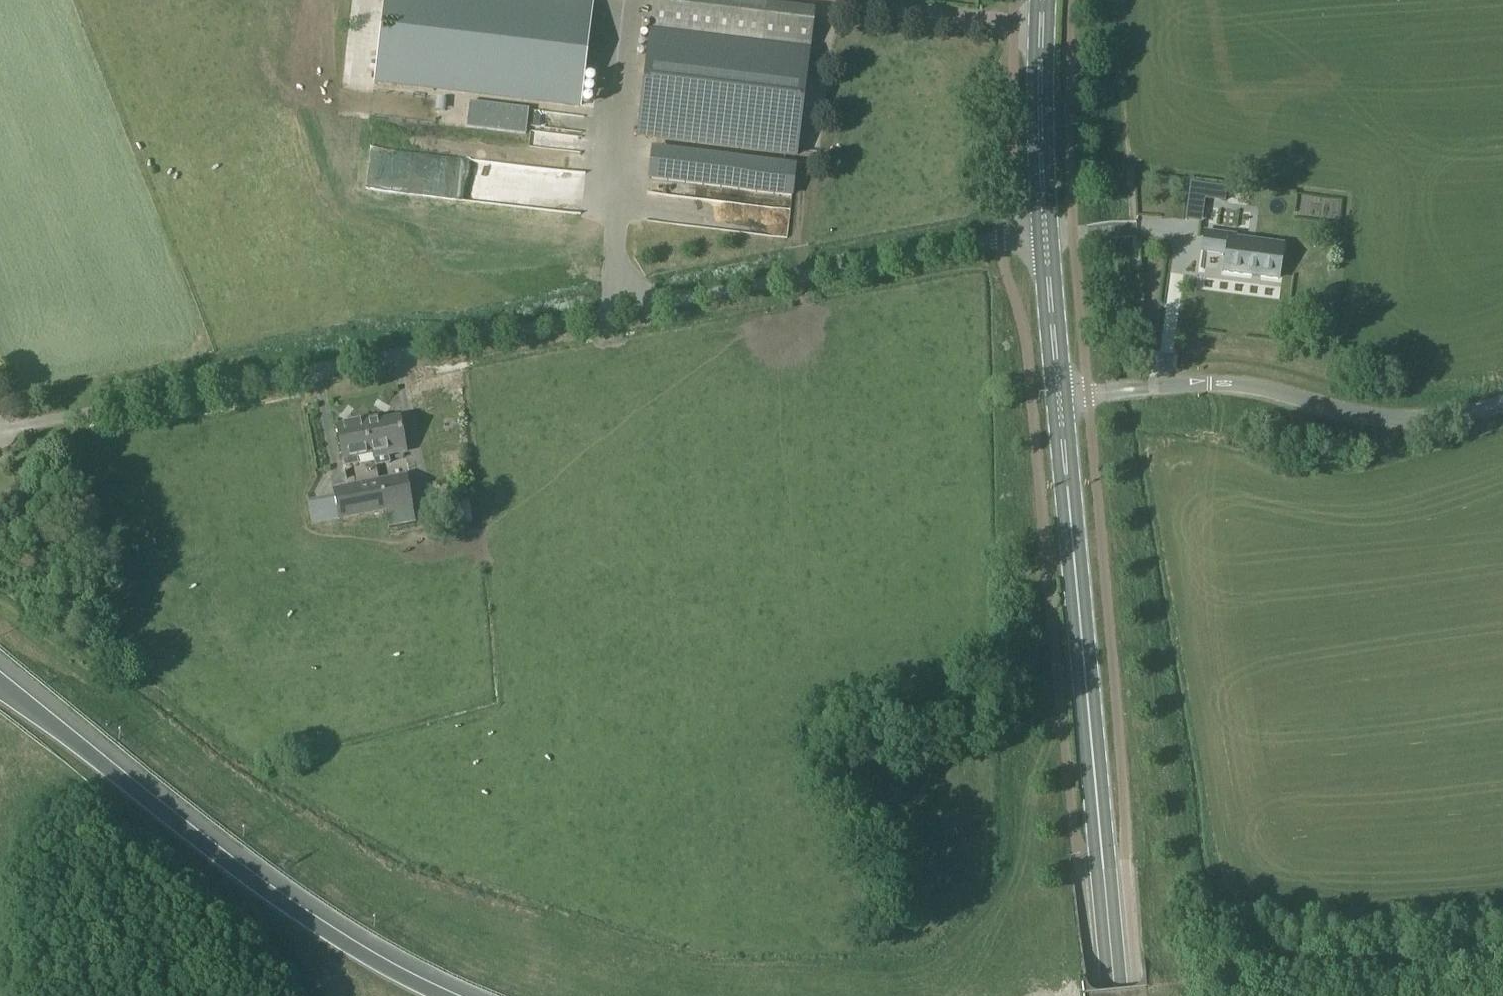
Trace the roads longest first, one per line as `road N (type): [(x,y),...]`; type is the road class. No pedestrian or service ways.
road 1 (unclassified): [(44,420),(1048,234)]
road 2 (tertiary): [(1115,995),(1060,396)]
road 3 (motorway): [(446,995),(276,894),(0,681)]
road 4 (unclassified): [(1060,396),(1239,386),(1390,418),(1502,402)]
road 5 (tertiary): [(1048,234),(1044,0)]
road 6 (tertiary): [(1060,396),(1048,234)]

